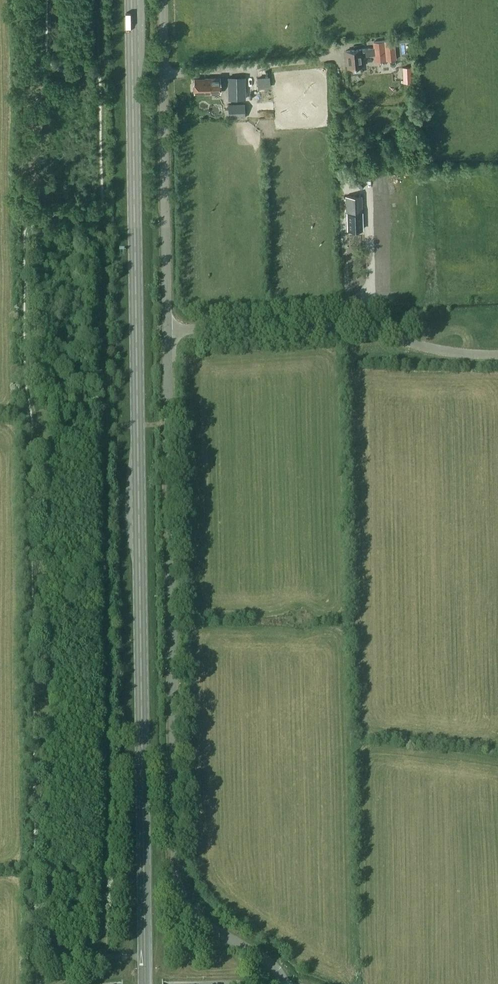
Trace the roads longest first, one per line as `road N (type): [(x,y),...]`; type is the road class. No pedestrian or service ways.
road 1 (primary): [(145,983),(132,0)]
road 2 (unclassified): [(285,983),(268,961),(203,921),(176,872),(167,329)]
road 3 (unclassified): [(167,329),(357,326),(445,350),(497,355)]
road 4 (unclassified): [(167,329),(164,0)]

